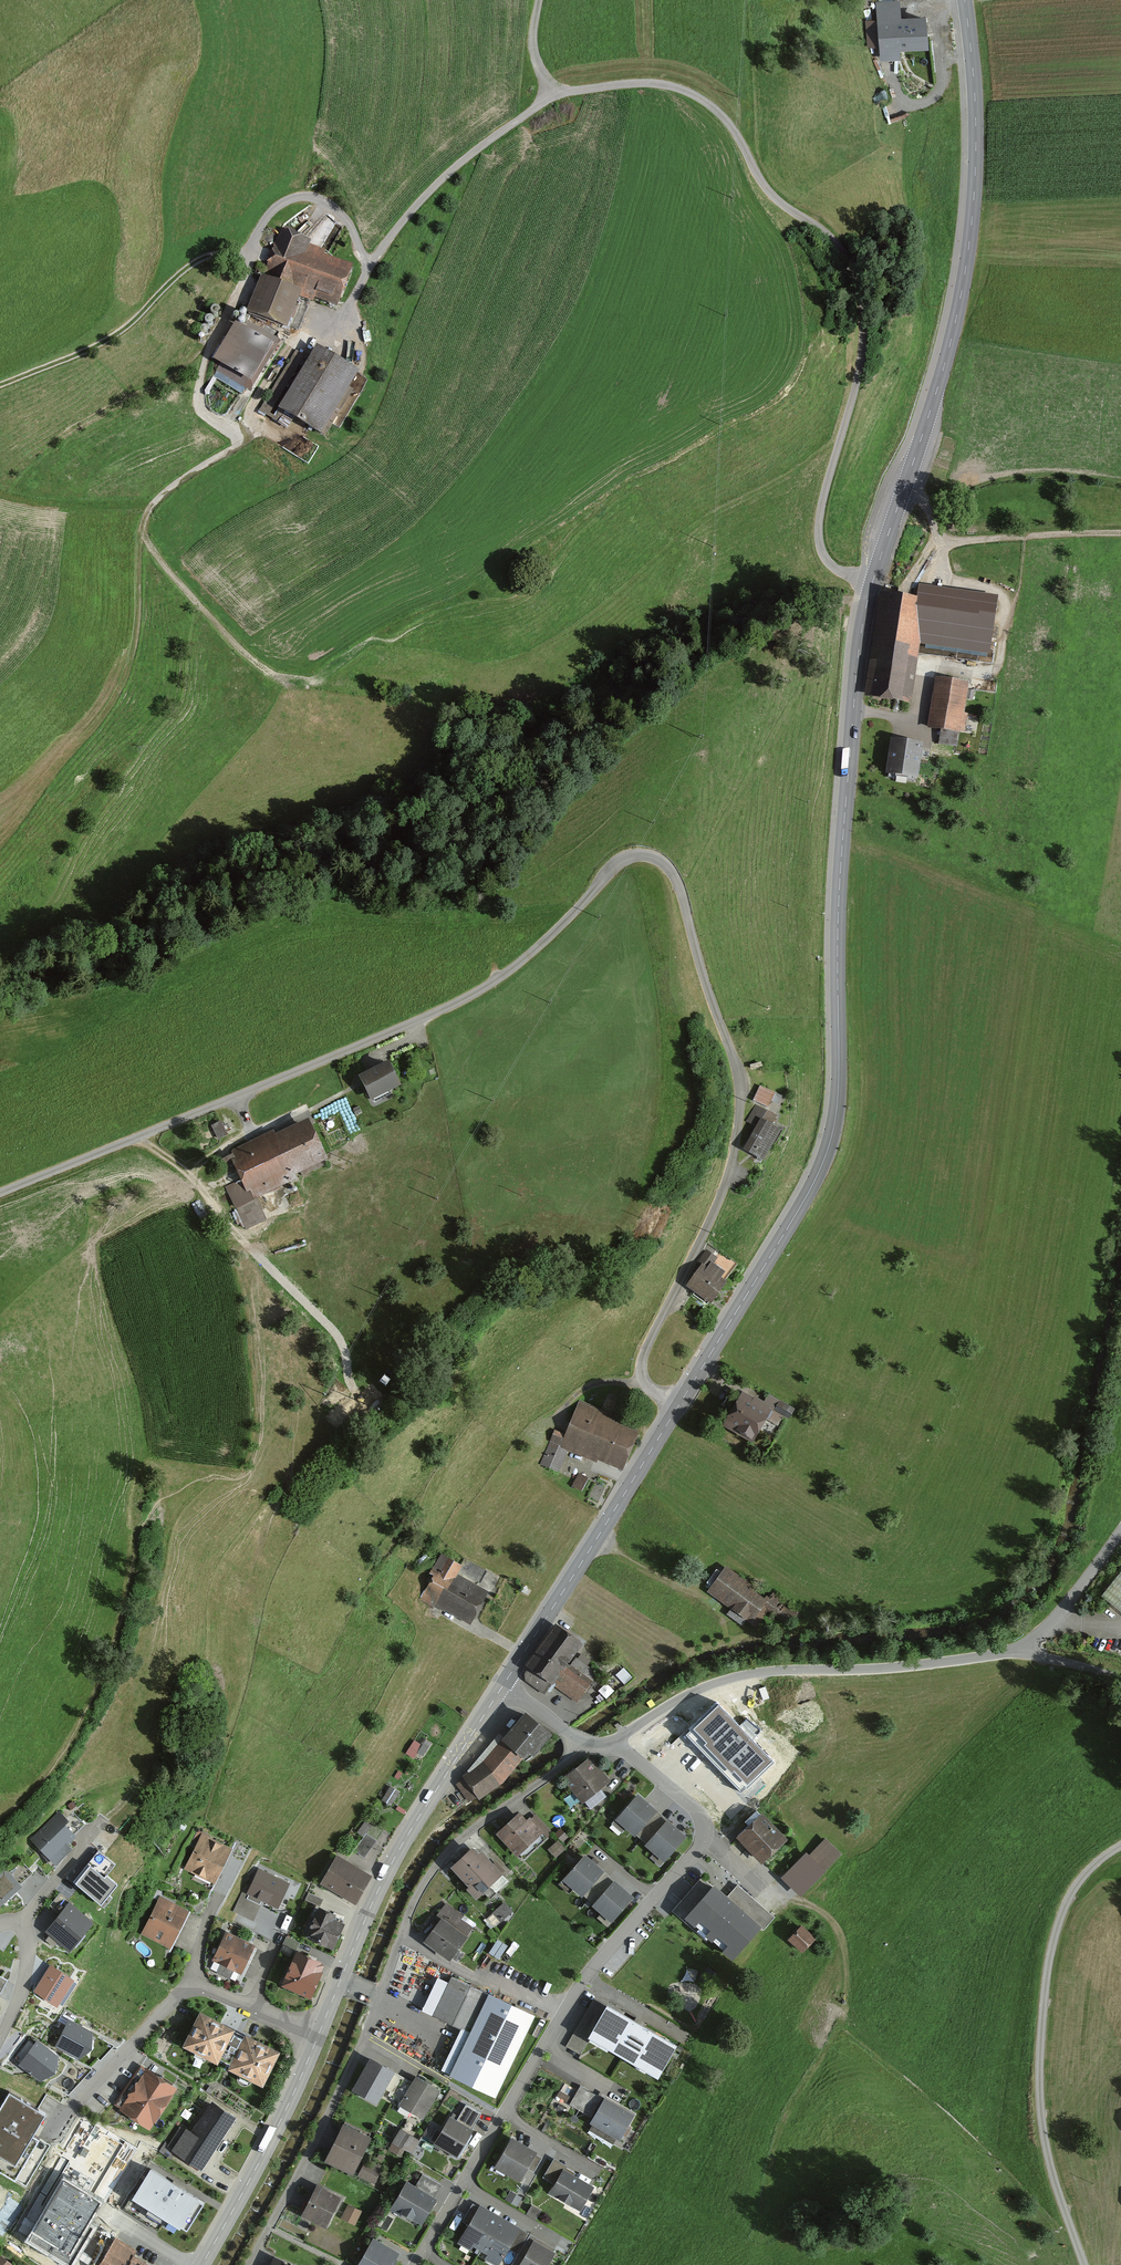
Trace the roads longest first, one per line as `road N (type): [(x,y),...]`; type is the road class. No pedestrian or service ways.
road 1 (tertiary): [(503,1686),(787,1229),(833,1133),(840,881),(862,626),(946,358),(969,249),(976,116),(964,0)]
road 2 (track): [(0,1193),(454,1004),(511,971),(619,862),(654,858),(681,891),(740,1095),(725,1183),(644,1356),(647,1383),(677,1409)]
road 3 (residential): [(416,2264),(580,1987),(702,1840),(696,1809),(613,1740)]
road 4 (track): [(289,681),(236,648),(147,544),(145,527),(163,495),(239,446),(208,419),(199,394),(250,253)]
road 5 (track): [(0,384),(119,333),(198,261),(250,253),(268,215),(294,198),(319,200),(344,217),(370,266)]
road 6 (track): [(1084,2264),(1042,2118),(1044,2001),(1074,1889),(1120,1845)]
road 7 (residential): [(613,1740),(700,1689),(752,1674),(884,1671),(1025,1653)]
road 8 (tertiary): [(340,1982),(394,1859),(503,1686)]
road 9 (residential): [(587,1750),(439,1863),(378,1998)]
road 10 (residential): [(378,1998),(356,2059),(250,2264)]
road 11 (tertiary): [(201,2264),(318,2035)]
road 12 (track): [(1120,535),(947,542),(904,489)]
road 13 (residential): [(70,2114),(175,1998),(193,1990)]
road 14 (track): [(137,1138),(201,1188),(231,1231),(264,1230)]
road 15 (residential): [(235,1863),(211,1913),(193,1990)]
road 16 (residential): [(102,1819),(19,1923)]
road 17 (residential): [(193,1990),(318,2035)]
road 18 (unclassified): [(1039,1640),(1120,1537)]
road 19 (residential): [(19,1923),(28,1942),(26,1970),(0,2037)]

